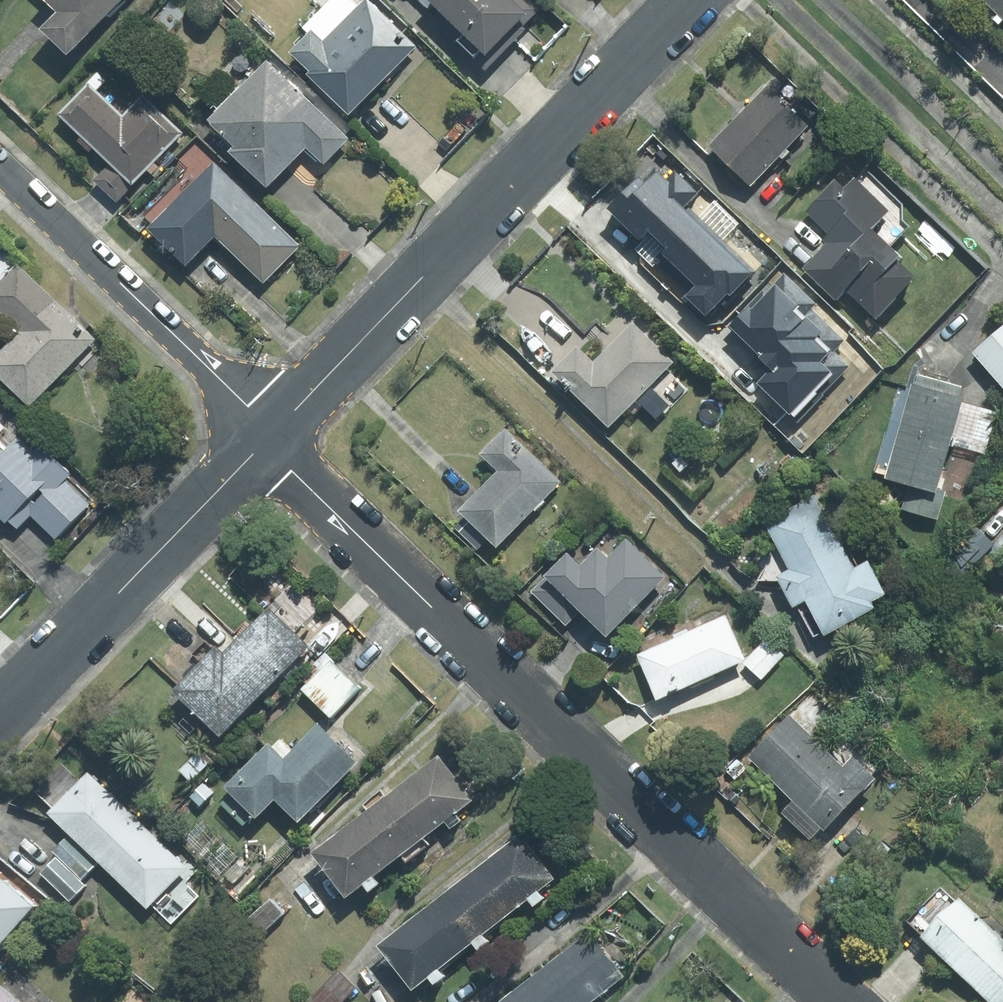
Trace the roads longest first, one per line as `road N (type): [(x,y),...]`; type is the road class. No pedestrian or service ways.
road 1 (residential): [(269,440),(305,484),(839,1001)]
road 2 (residential): [(269,440),(689,0)]
road 3 (residential): [(0,716),(269,440)]
road 4 (residential): [(0,170),(232,391),(269,440)]

